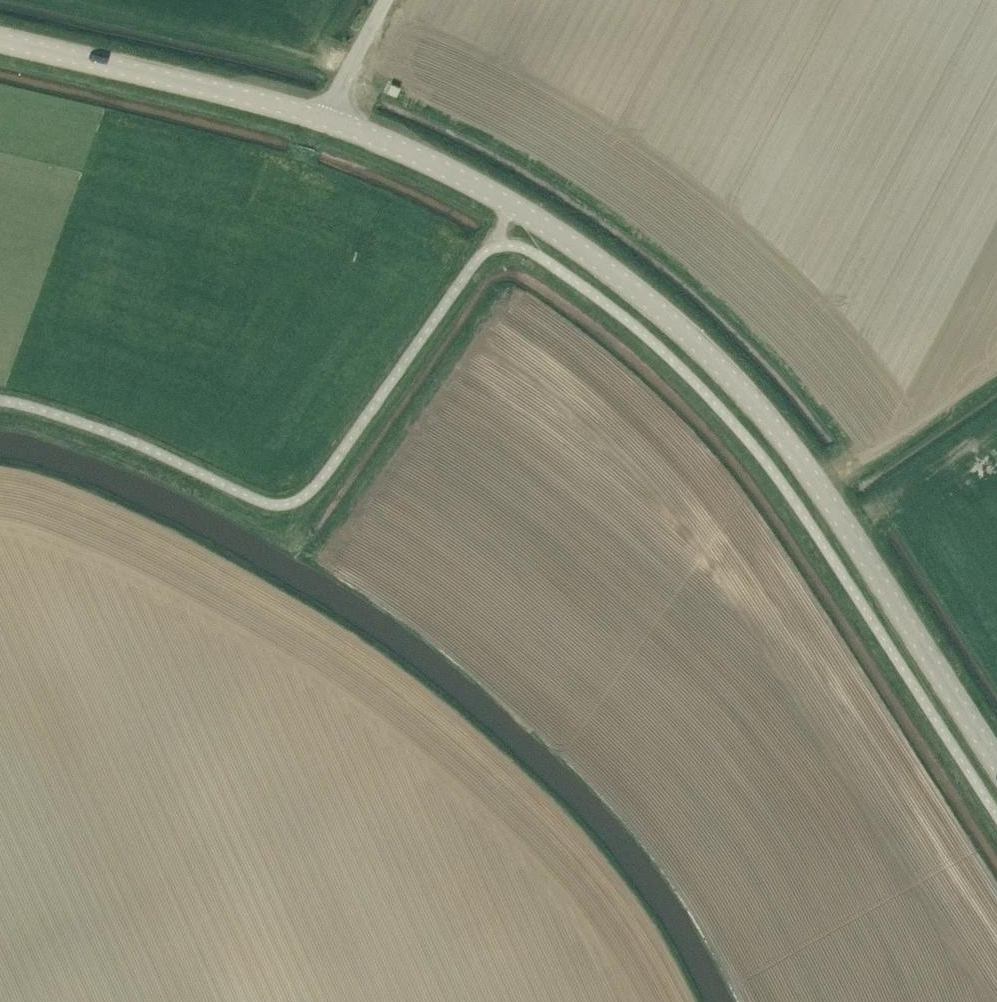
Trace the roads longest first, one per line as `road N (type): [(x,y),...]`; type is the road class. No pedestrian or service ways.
road 1 (tertiary): [(996,764),(803,464),(739,384),(562,234),(457,172),(318,116),(0,39)]

